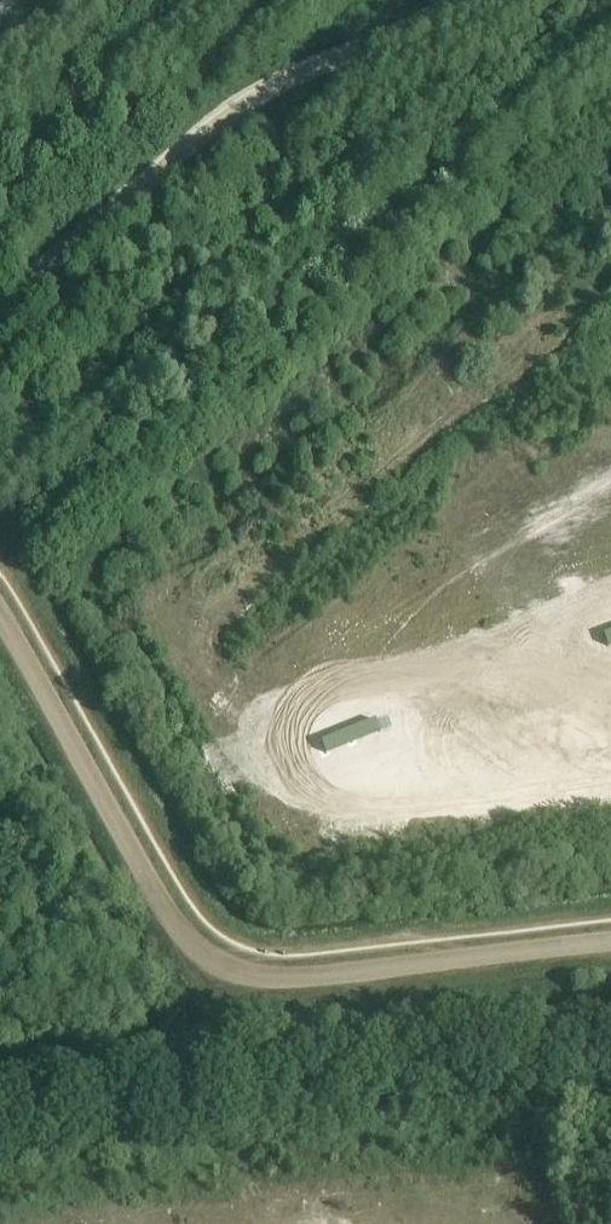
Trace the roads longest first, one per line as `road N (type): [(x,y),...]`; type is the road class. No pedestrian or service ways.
road 1 (track): [(610,941),(282,975),(223,965),(183,934),(0,611)]
road 2 (track): [(0,319),(207,126),(266,90),(466,0)]

